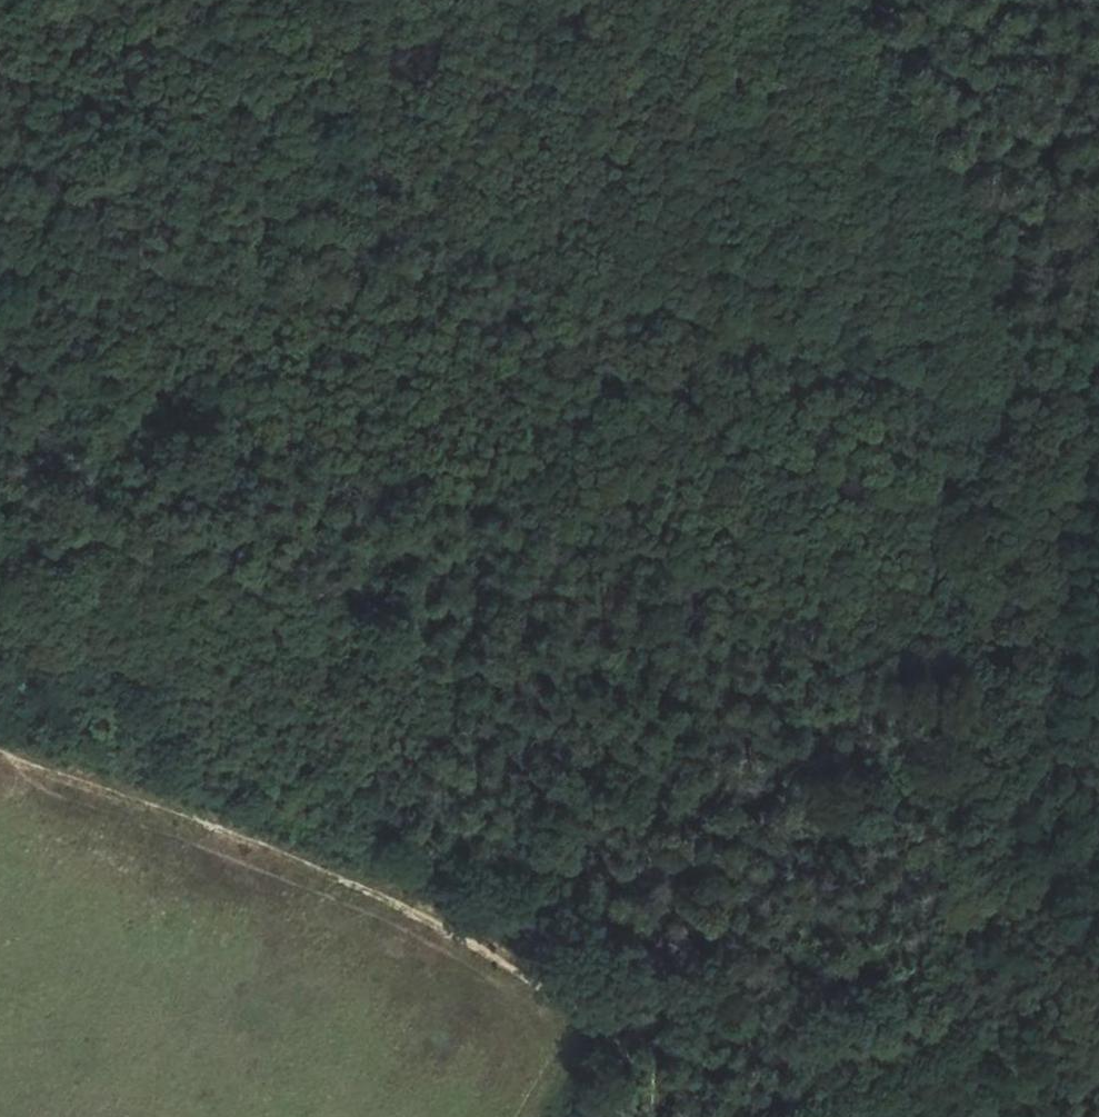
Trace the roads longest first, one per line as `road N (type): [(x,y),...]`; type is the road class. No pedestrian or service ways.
road 1 (track): [(0,750),(437,913),(665,1051)]
road 2 (track): [(665,1051),(715,1068),(926,1043),(975,1002)]

